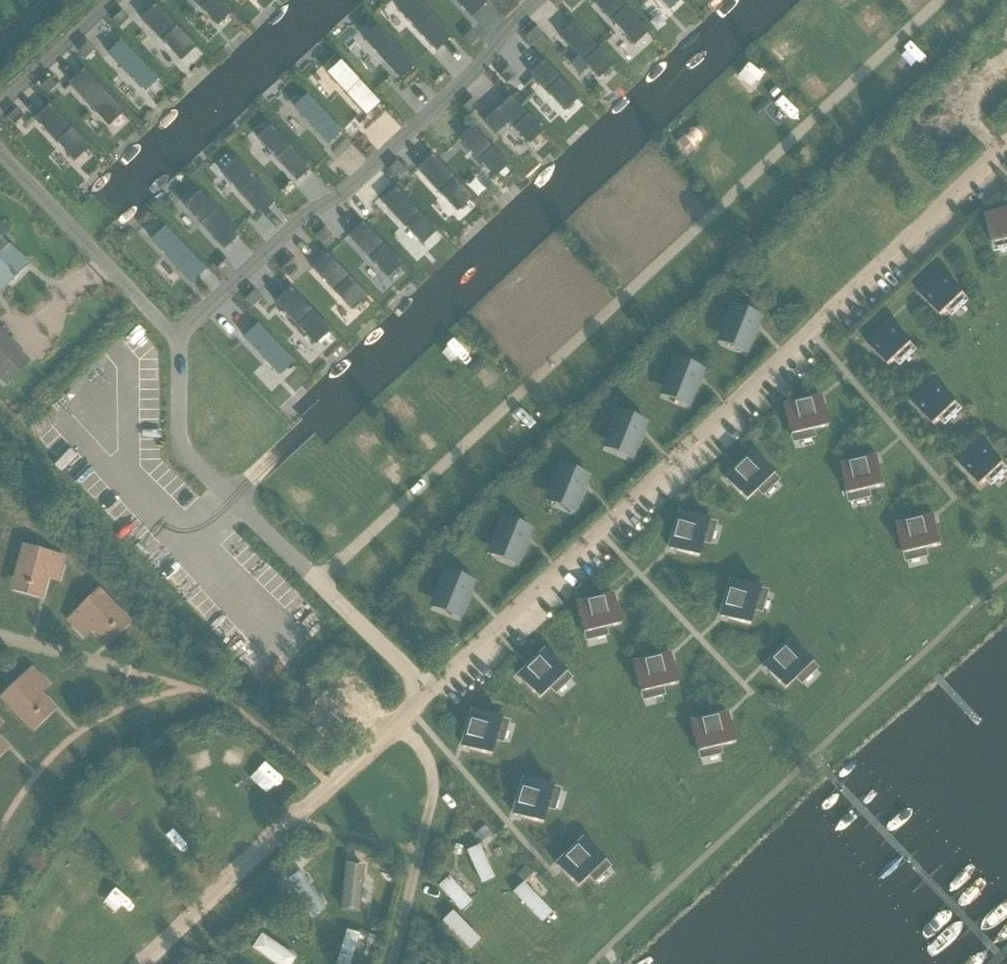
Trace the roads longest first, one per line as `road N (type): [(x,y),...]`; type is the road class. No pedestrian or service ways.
road 1 (residential): [(320,581),(940,0)]
road 2 (residential): [(430,689),(1006,152)]
road 3 (residential): [(177,336),(476,68),(533,0)]
road 4 (residential): [(139,963),(430,689)]
road 5 (residential): [(320,581),(181,448),(177,336)]
road 6 (residential): [(177,336),(0,149)]
road 7 (residential): [(430,689),(320,581)]
road 8 (track): [(418,853),(439,752),(406,715)]
road 9 (residential): [(0,101),(107,0)]
road 10 (track): [(293,819),(418,853)]

